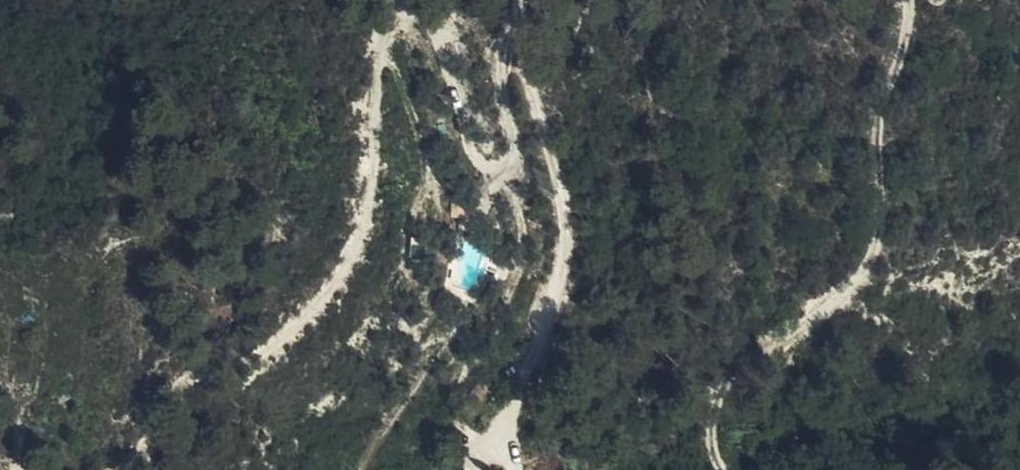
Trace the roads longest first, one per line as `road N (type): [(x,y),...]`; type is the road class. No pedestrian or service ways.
road 1 (track): [(904,0),(904,35),(880,124),(881,221),(863,276),(733,375),(713,412),(720,469)]

